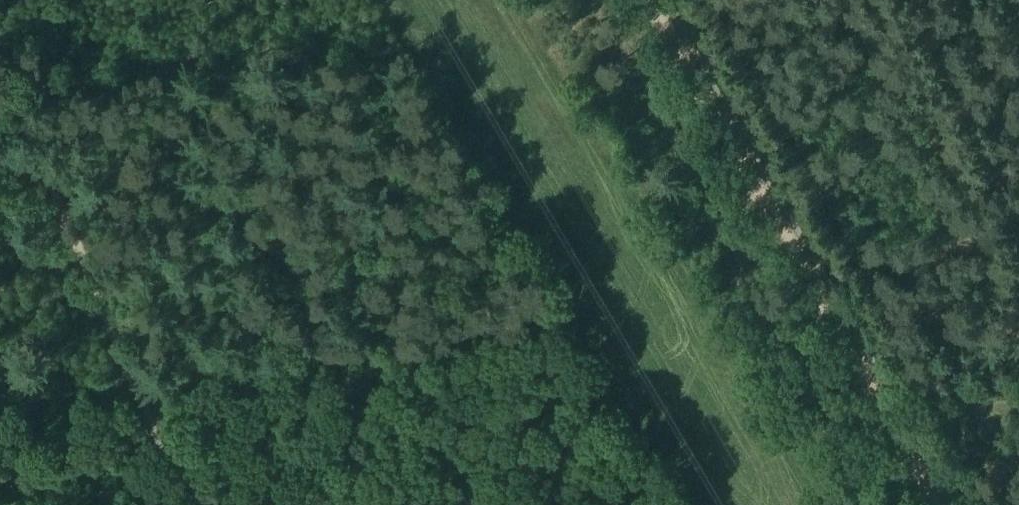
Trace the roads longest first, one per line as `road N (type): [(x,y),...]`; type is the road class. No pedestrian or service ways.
road 1 (track): [(872,391),(650,0)]
road 2 (track): [(872,391),(933,368),(1018,353)]
road 3 (track): [(938,504),(872,391)]

